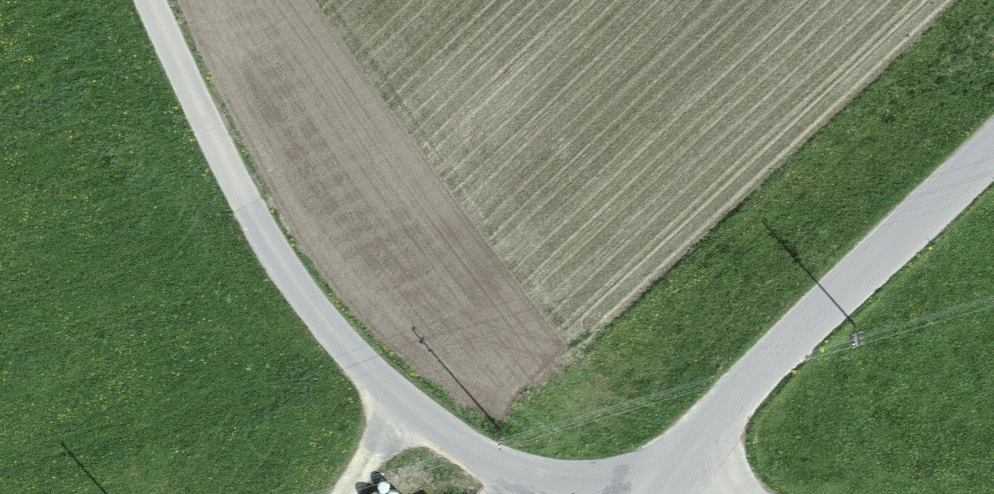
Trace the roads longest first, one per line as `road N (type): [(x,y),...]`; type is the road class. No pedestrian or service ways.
road 1 (unclassified): [(154,0),(263,227),(335,334),(402,402),(547,490),(573,493)]
road 2 (tertiary): [(652,493),(743,387),(993,151)]

